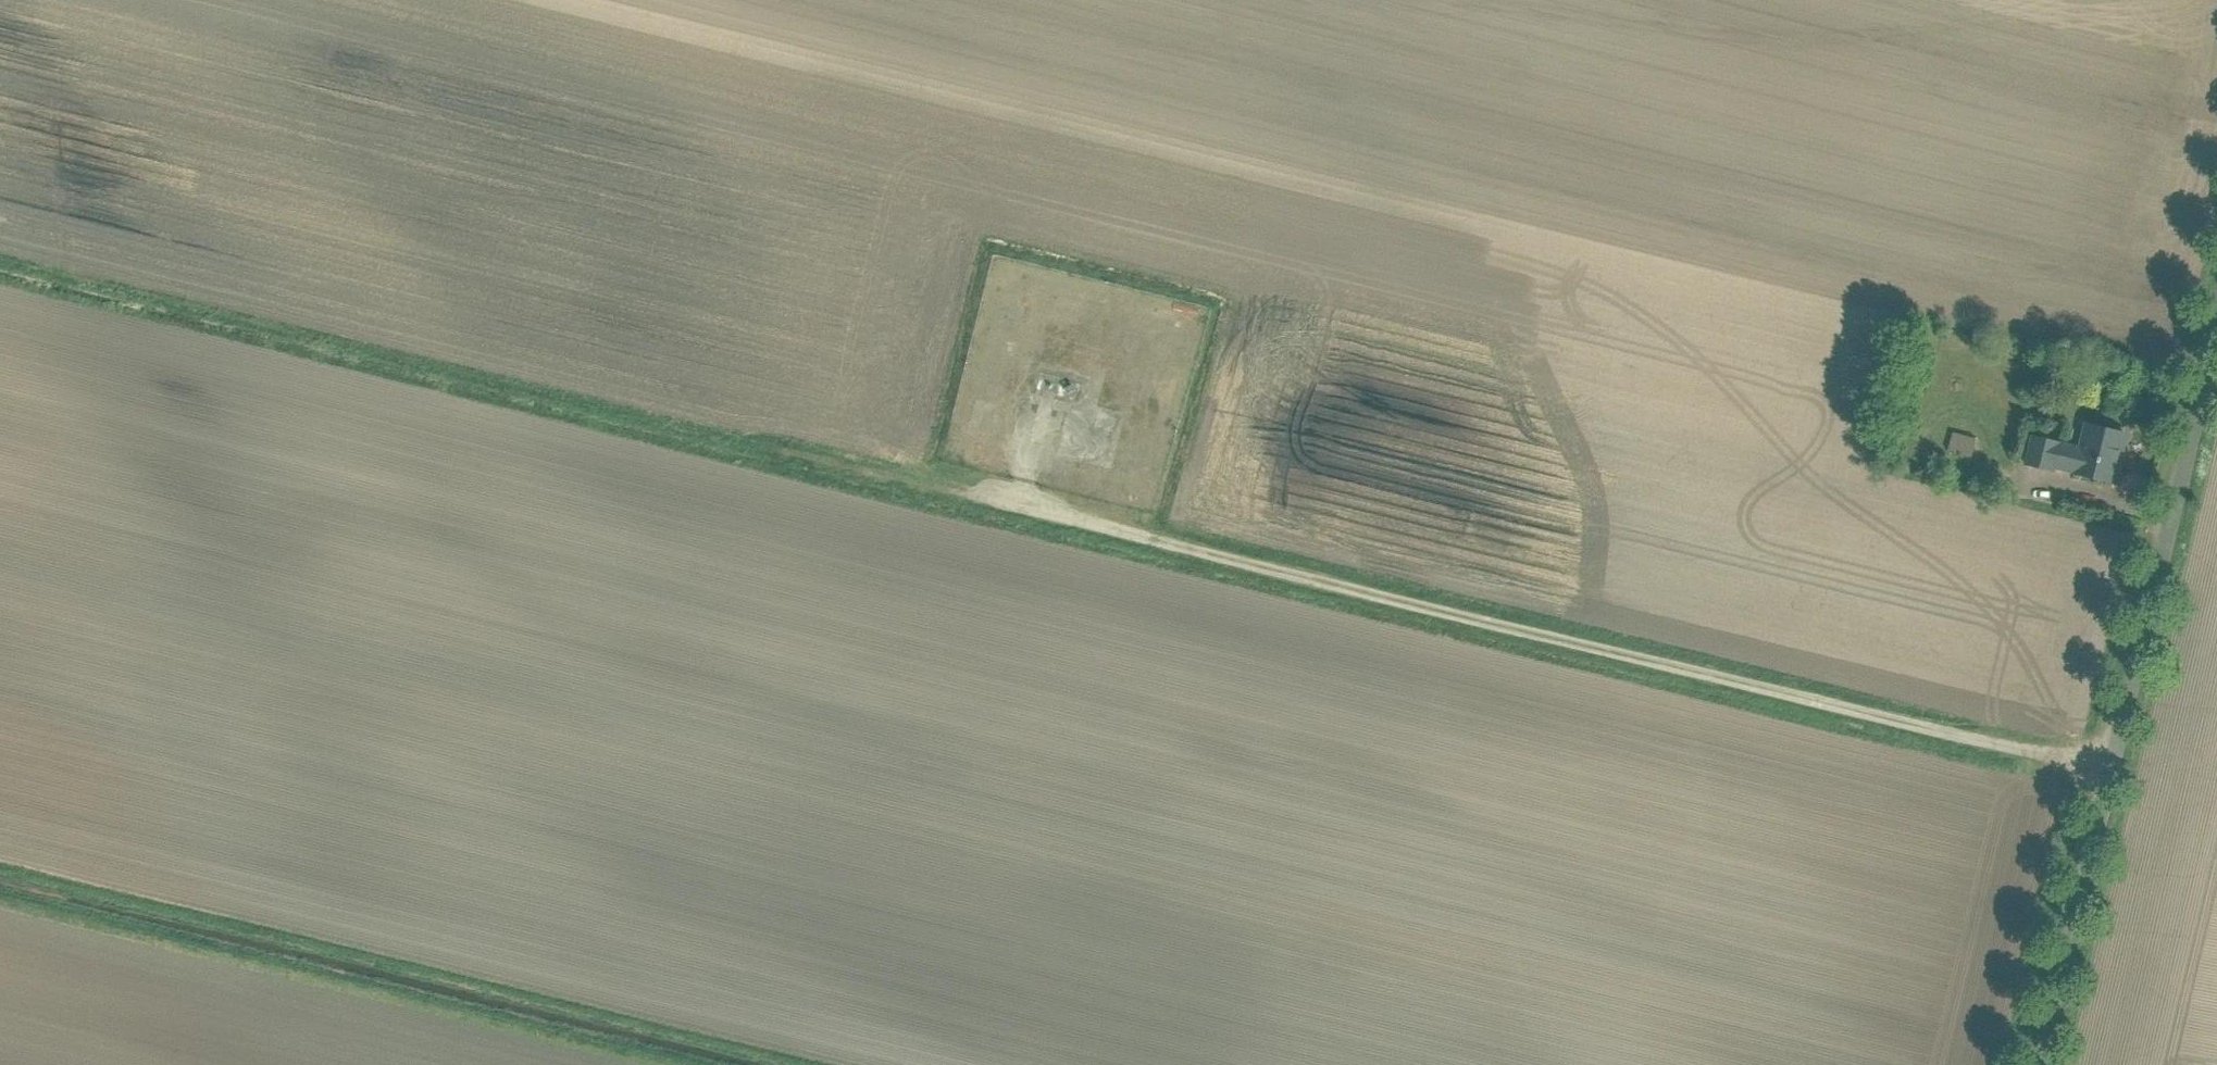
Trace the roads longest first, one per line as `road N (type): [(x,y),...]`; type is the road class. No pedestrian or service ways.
road 1 (unclassified): [(2216,260),(2018,1064)]

